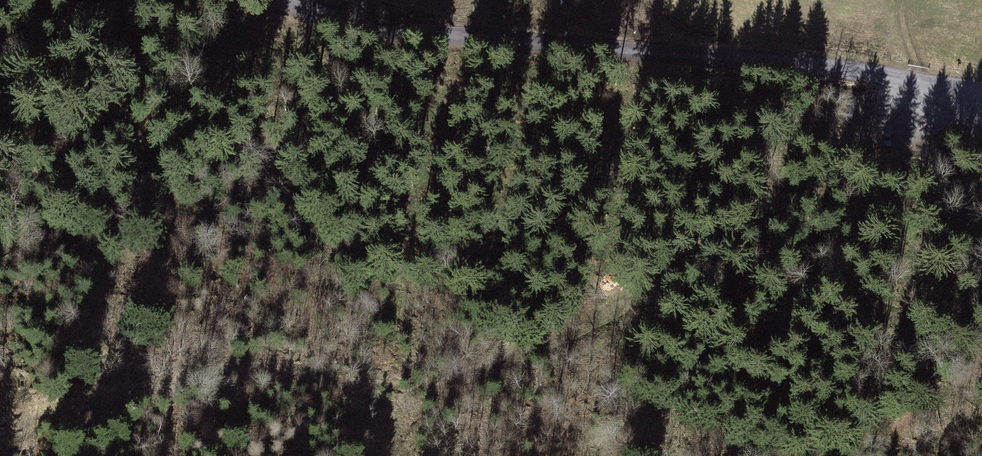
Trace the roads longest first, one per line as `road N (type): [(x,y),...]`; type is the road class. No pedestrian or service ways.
road 1 (track): [(0,430),(144,380),(225,368),(395,395),(550,324),(837,172),(889,118),(893,79)]
road 2 (residential): [(981,91),(476,39),(294,0)]

